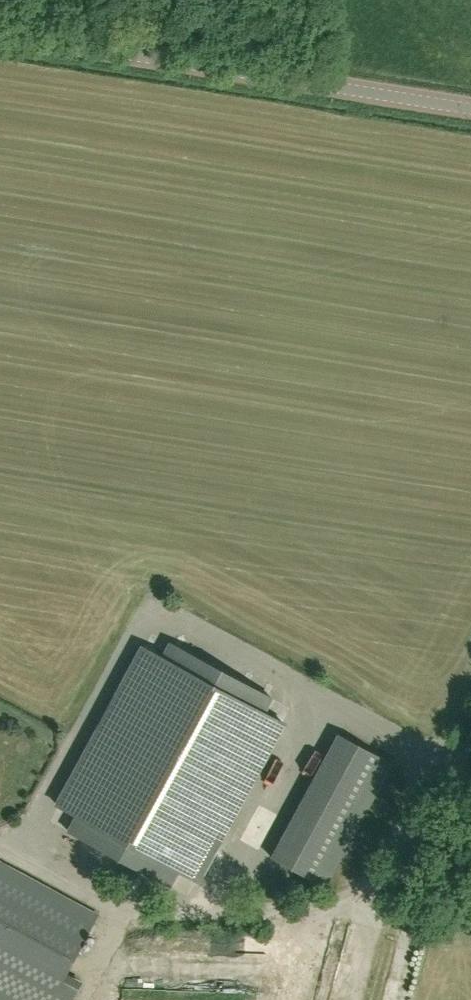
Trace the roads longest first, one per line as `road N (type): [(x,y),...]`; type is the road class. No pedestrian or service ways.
road 1 (tertiary): [(470,108),(0,33)]
road 2 (unclassified): [(345,905),(470,747)]

